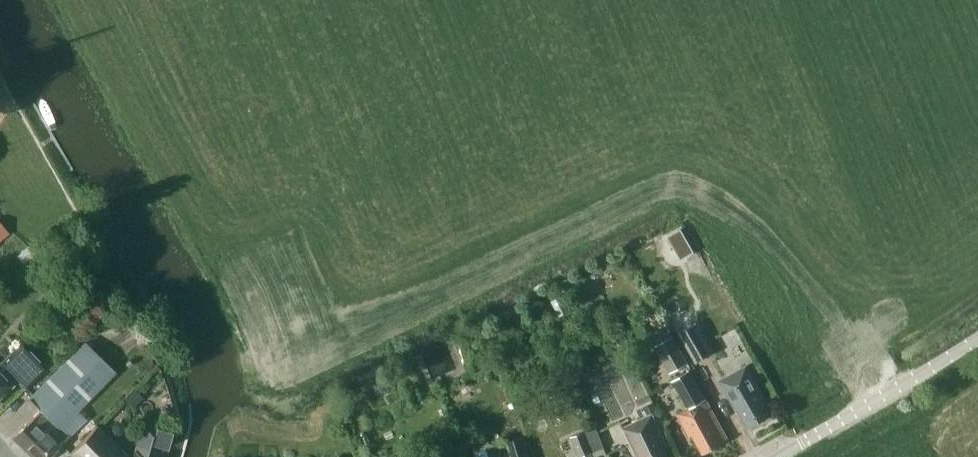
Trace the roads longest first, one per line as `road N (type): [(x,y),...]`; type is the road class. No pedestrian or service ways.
road 1 (tertiary): [(779,456),(977,339)]

